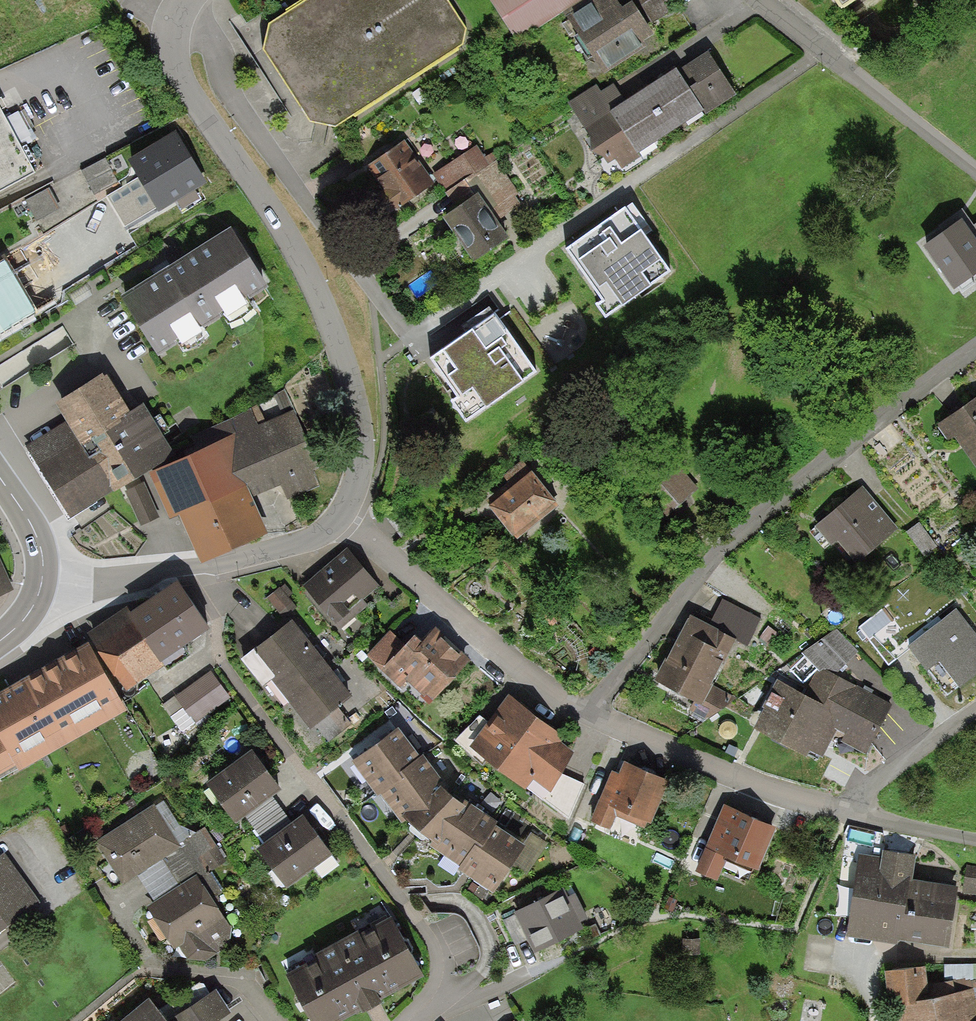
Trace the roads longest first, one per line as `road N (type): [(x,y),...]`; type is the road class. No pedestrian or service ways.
road 1 (residential): [(827,47),(410,337),(228,90),(216,46),(176,13)]
road 2 (residential): [(342,521),(365,440),(357,395),(325,306),(285,229),(174,67),(170,23)]
road 3 (residential): [(975,347),(720,550),(587,715)]
road 4 (residential): [(587,715),(342,521)]
road 5 (residential): [(42,585),(95,588),(188,572),(302,546),(342,521)]
road 6 (residential): [(847,813),(720,772),(587,715)]
road 7 (residential): [(827,47),(975,167)]
road 8 (residential): [(975,711),(847,813)]
road 9 (residential): [(975,841),(847,813)]
road 10 (tertiary): [(0,475),(33,530),(42,585)]

